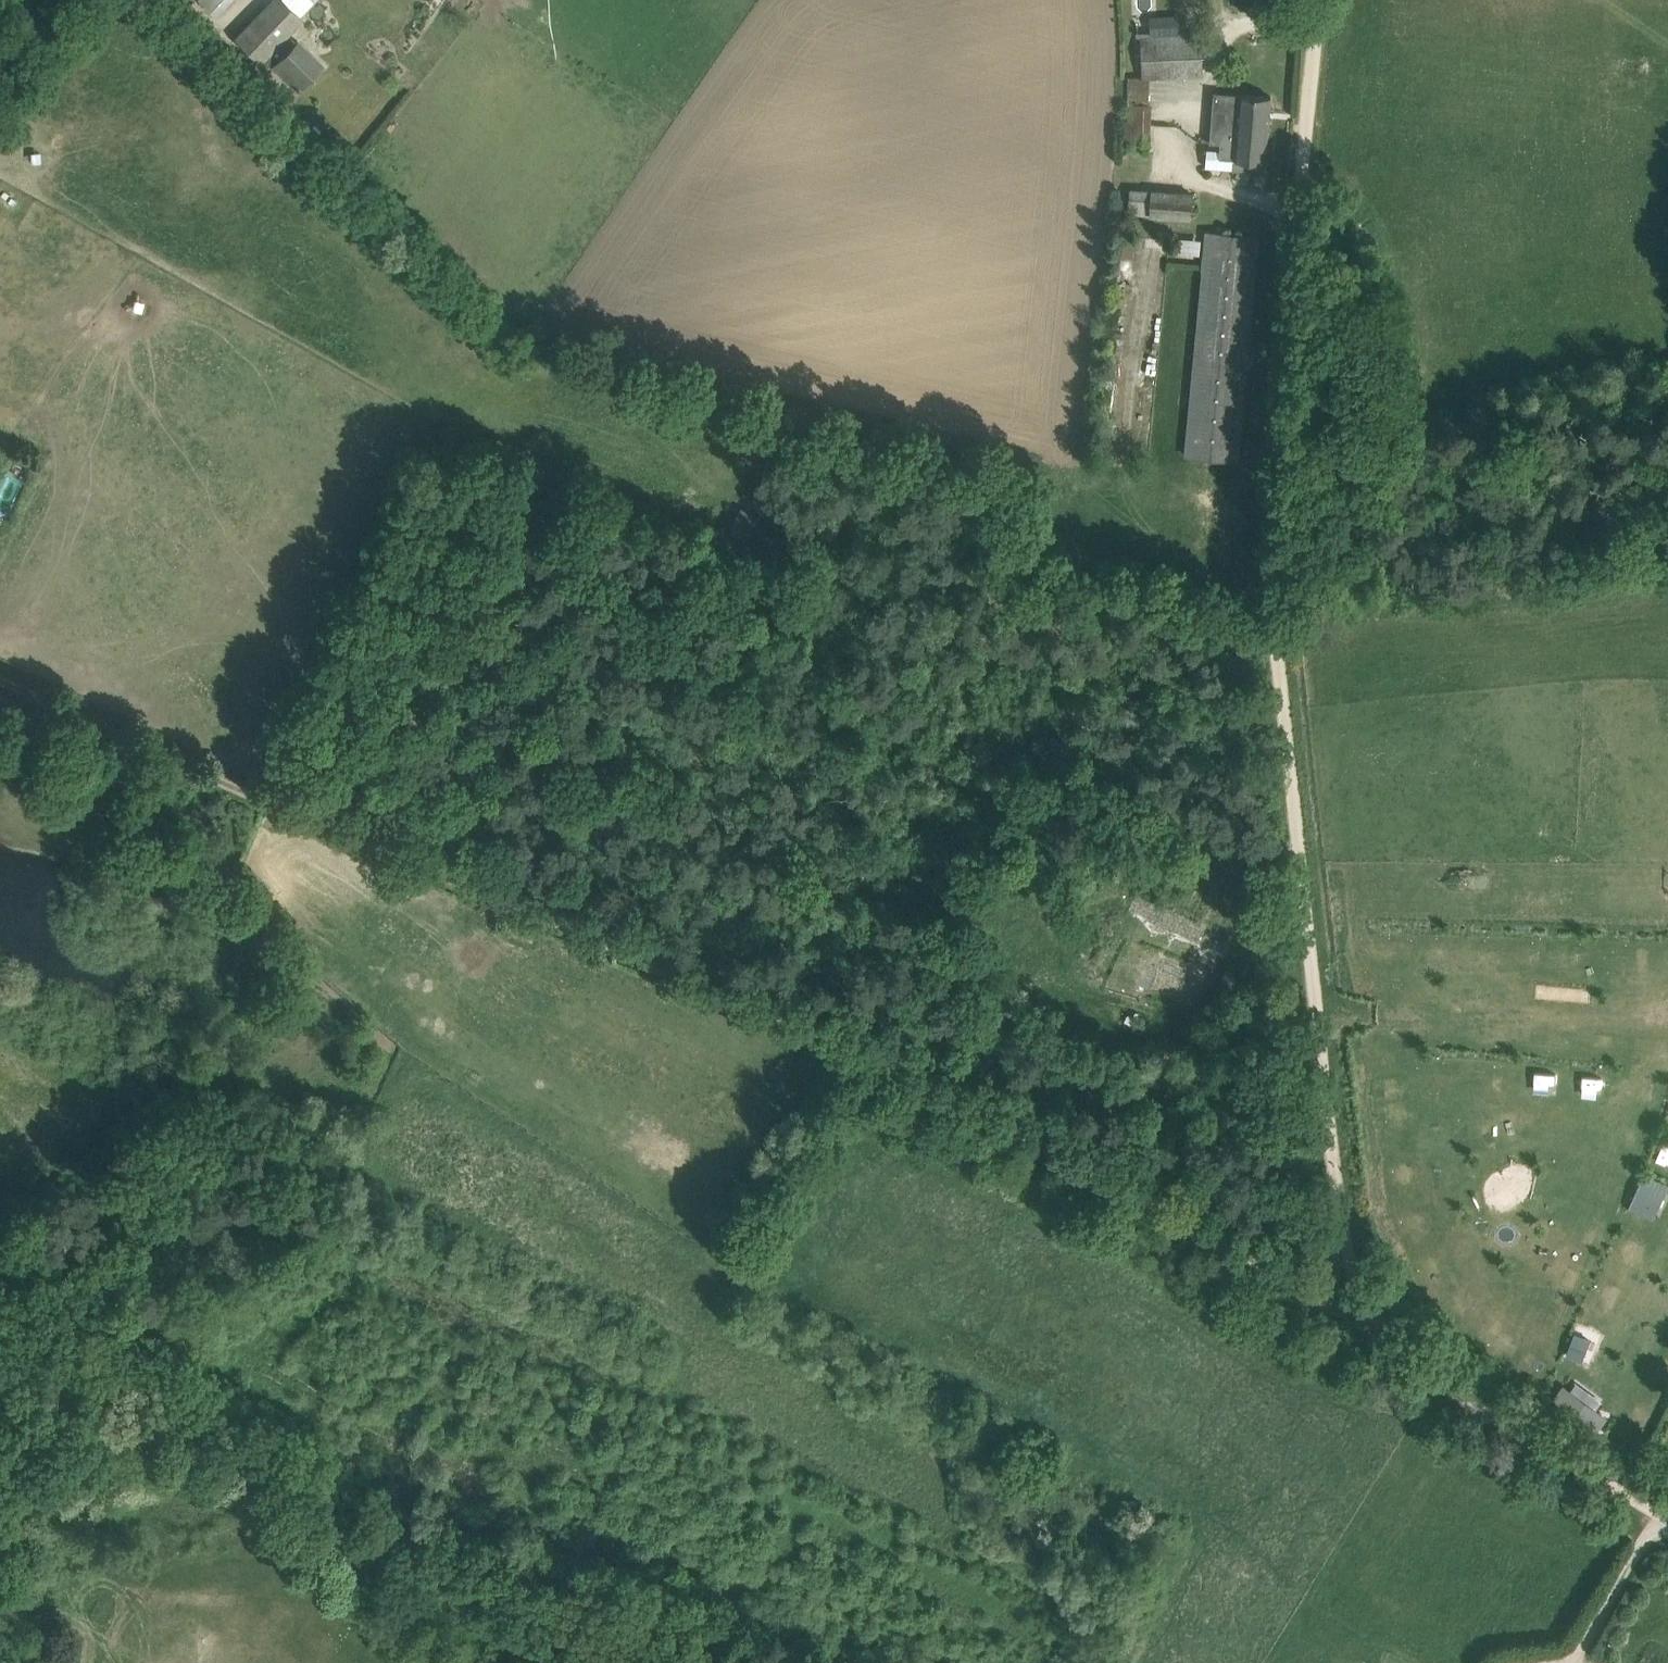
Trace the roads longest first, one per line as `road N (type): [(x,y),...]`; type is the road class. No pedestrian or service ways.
road 1 (track): [(1392,1348),(1345,1313),(1180,1221),(783,1015),(344,833),(0,678)]
road 2 (track): [(1392,1348),(1361,1296),(1282,733),(1272,591),(1325,0)]
road 3 (track): [(1667,1515),(1392,1348)]

